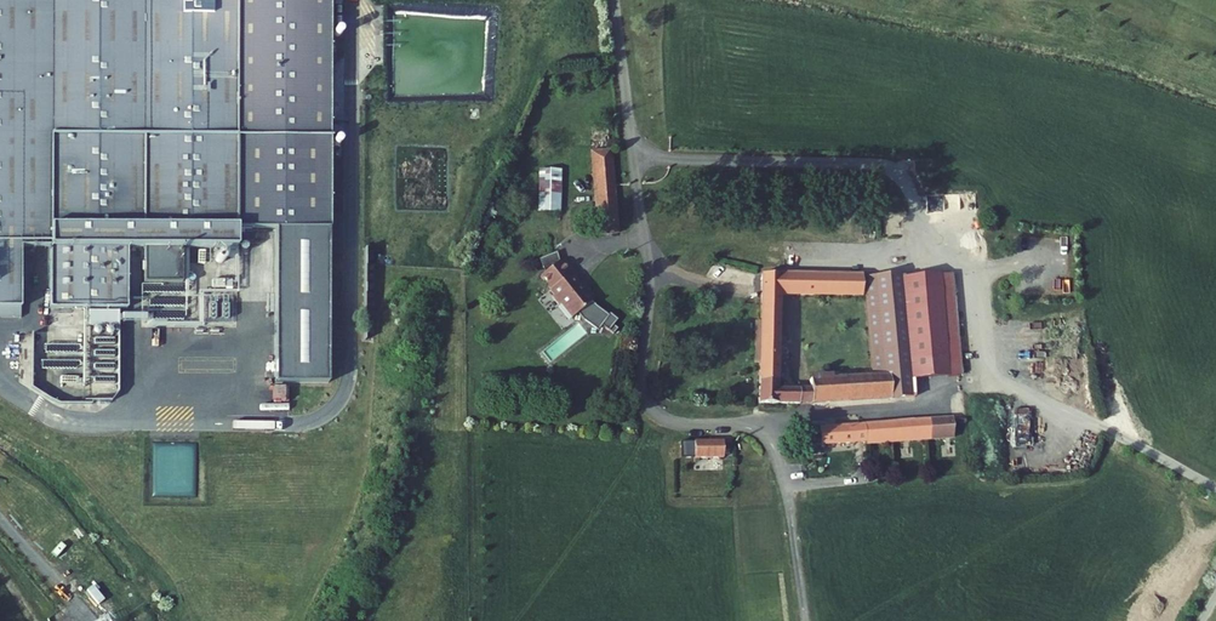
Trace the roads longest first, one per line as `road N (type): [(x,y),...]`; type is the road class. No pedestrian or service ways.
road 1 (unclassified): [(615,0),(649,276),(642,397),(671,421),(754,427),(770,443),(787,496),(805,620)]

